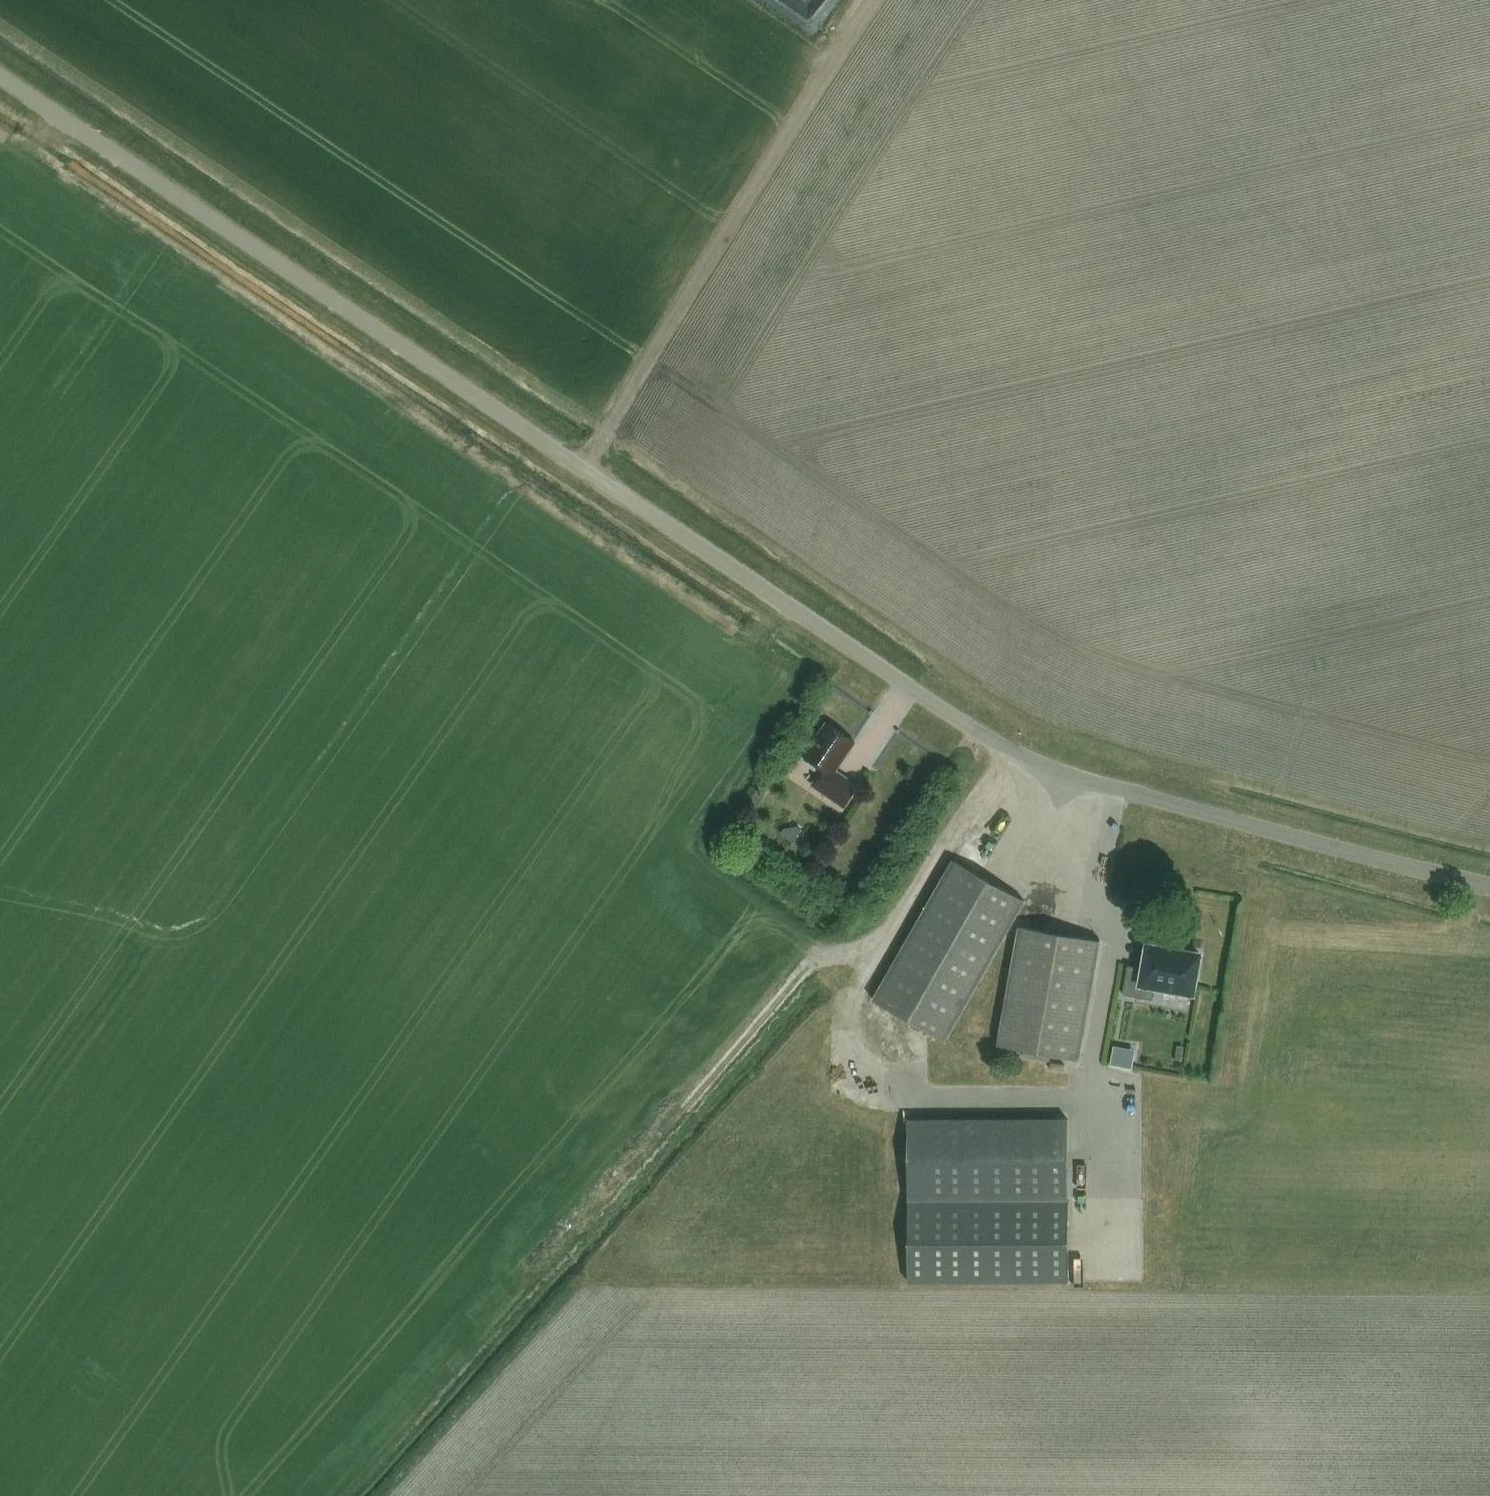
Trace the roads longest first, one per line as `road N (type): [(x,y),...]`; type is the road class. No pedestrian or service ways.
road 1 (unclassified): [(1489,891),(1392,871),(1061,766),(929,702),(0,74)]

